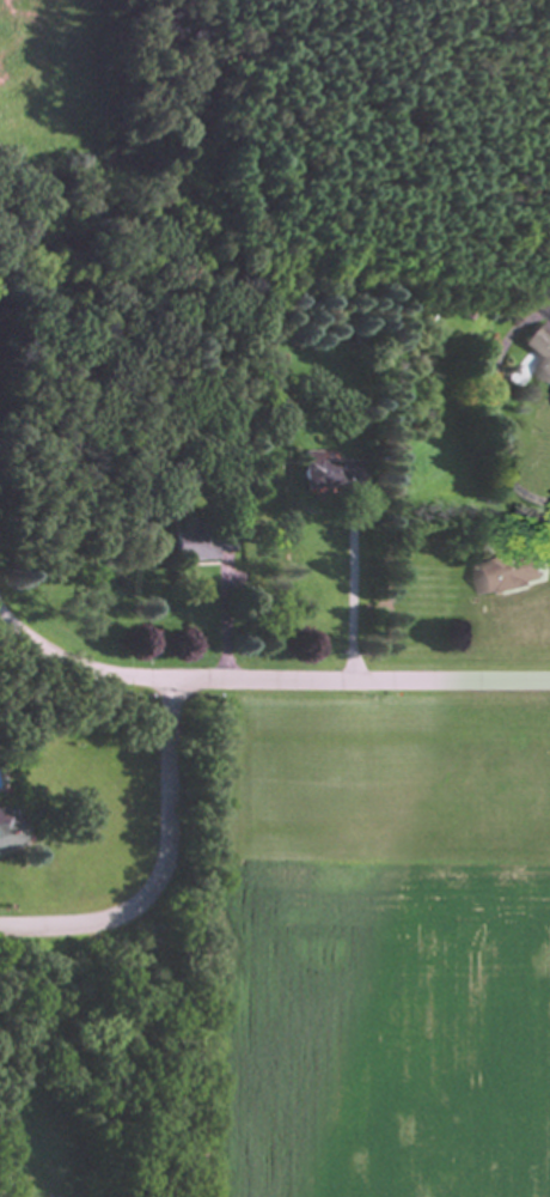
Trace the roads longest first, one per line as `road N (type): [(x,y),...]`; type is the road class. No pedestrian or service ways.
road 1 (residential): [(181,674),(169,862),(153,893),(102,911),(0,912)]
road 2 (residential): [(549,678),(181,674)]
road 3 (residential): [(181,674),(82,664),(0,613)]

